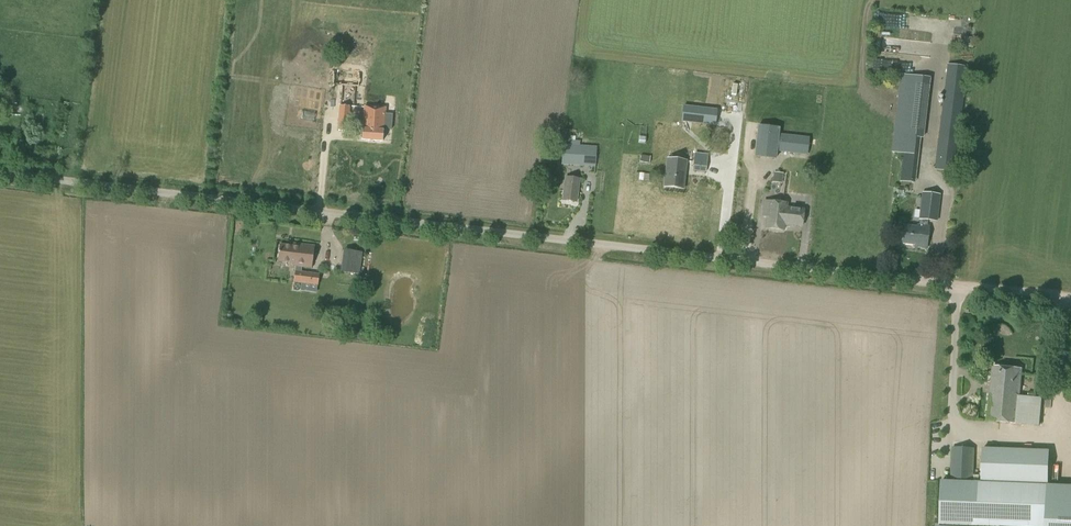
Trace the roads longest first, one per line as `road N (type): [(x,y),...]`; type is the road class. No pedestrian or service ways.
road 1 (unclassified): [(1070,297),(0,175)]

